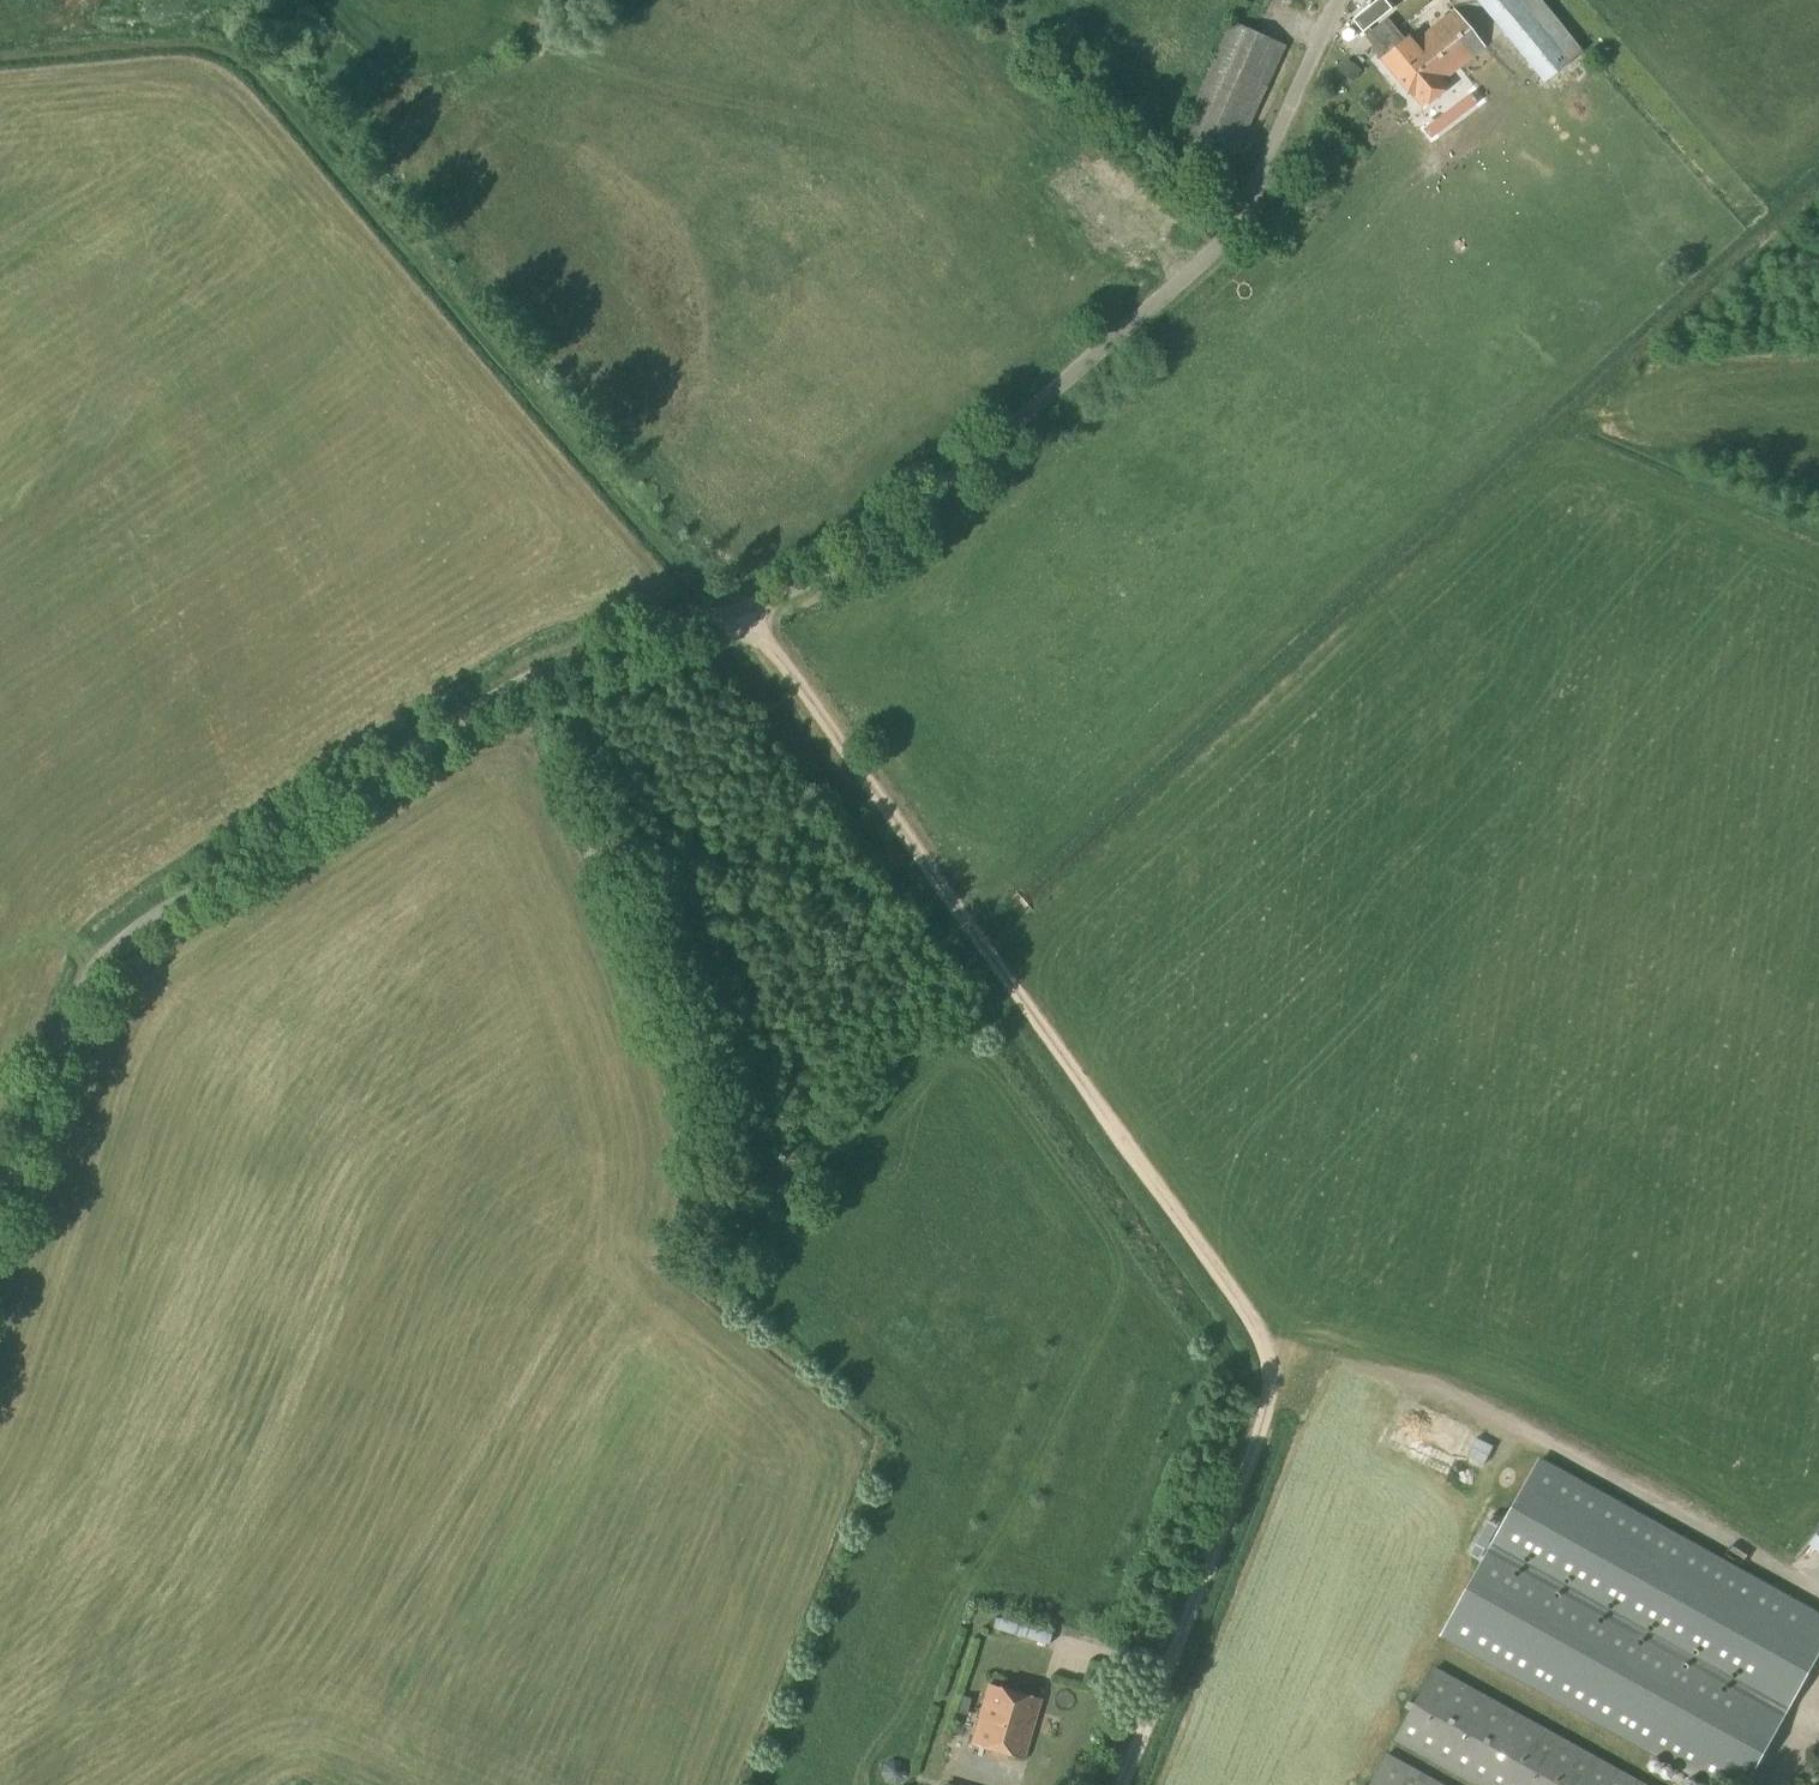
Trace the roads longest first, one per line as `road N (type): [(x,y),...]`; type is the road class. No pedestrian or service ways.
road 1 (unclassified): [(0,1223),(79,997),(115,947),(589,643),(743,609),(835,570),(1192,261),(1231,217),(1282,137),(1342,0)]
road 2 (track): [(1115,1784),(1265,1415),(1274,1366),(1256,1320),(743,609)]

